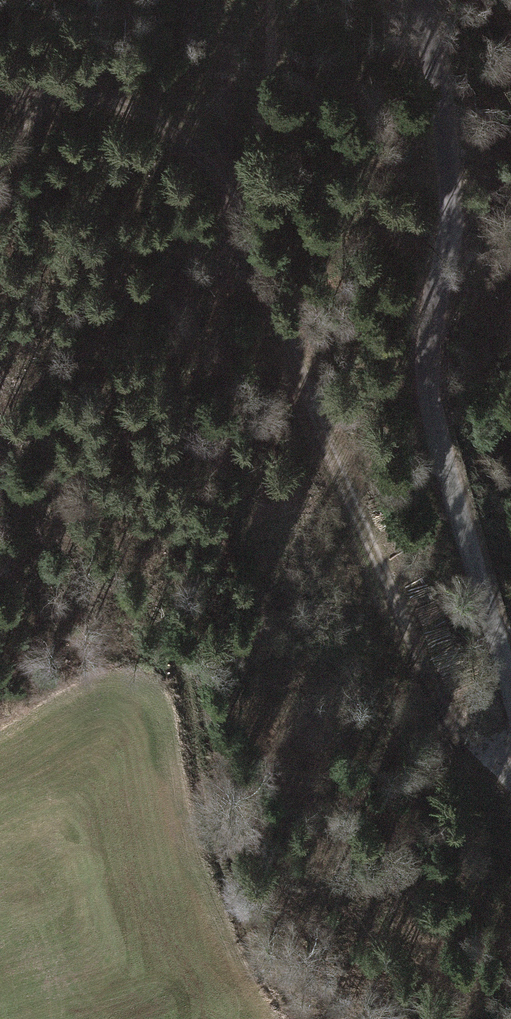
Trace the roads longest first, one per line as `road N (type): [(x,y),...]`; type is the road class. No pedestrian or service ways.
road 1 (track): [(510,768),(490,764),(442,721),(206,151),(104,95),(37,96),(30,118)]
road 2 (unclassified): [(421,0),(453,213),(434,382),(510,654)]

